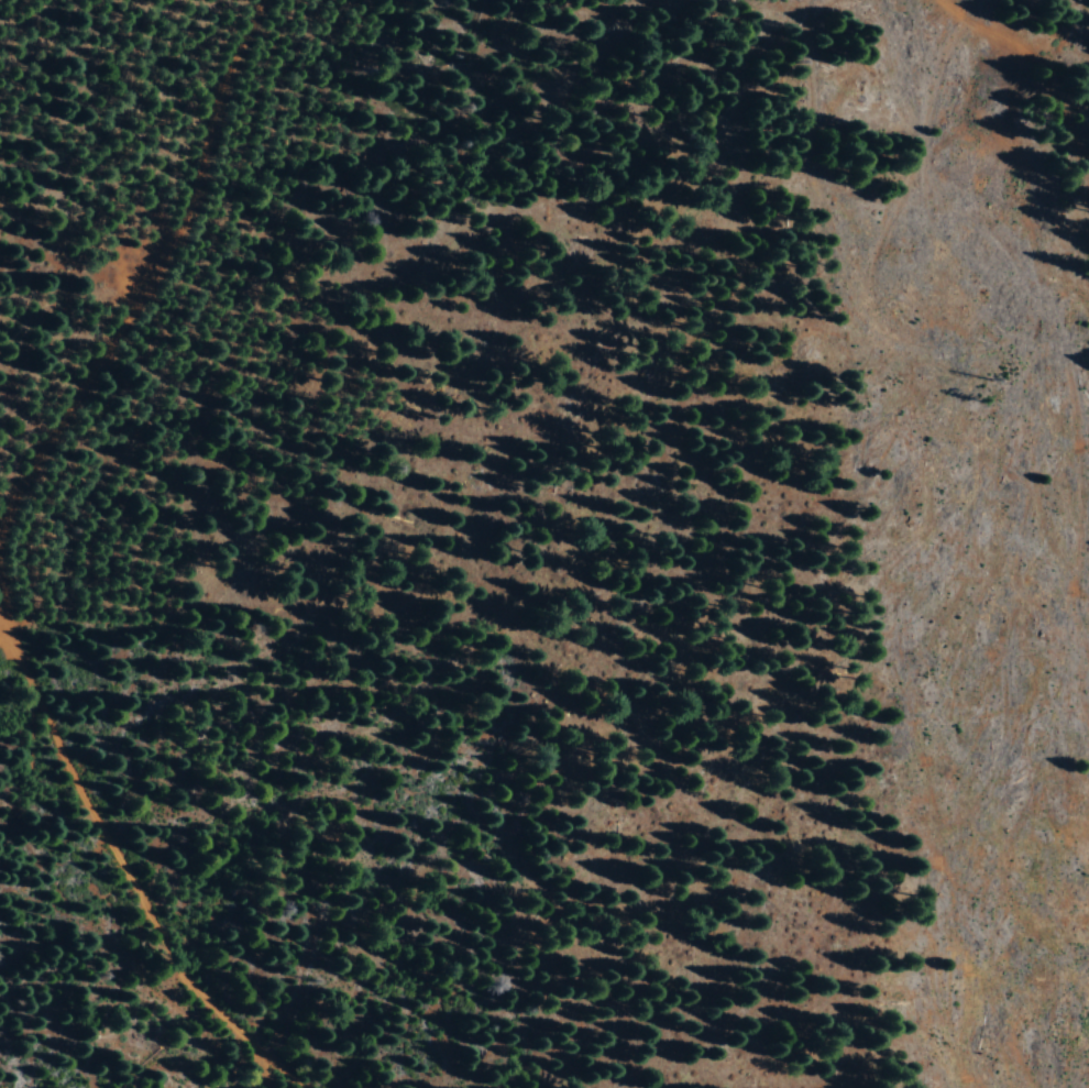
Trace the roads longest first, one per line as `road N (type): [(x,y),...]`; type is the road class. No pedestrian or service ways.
road 1 (track): [(0,588),(31,513),(190,273),(257,83),(300,0)]
road 2 (track): [(0,641),(111,864),(315,1087)]

